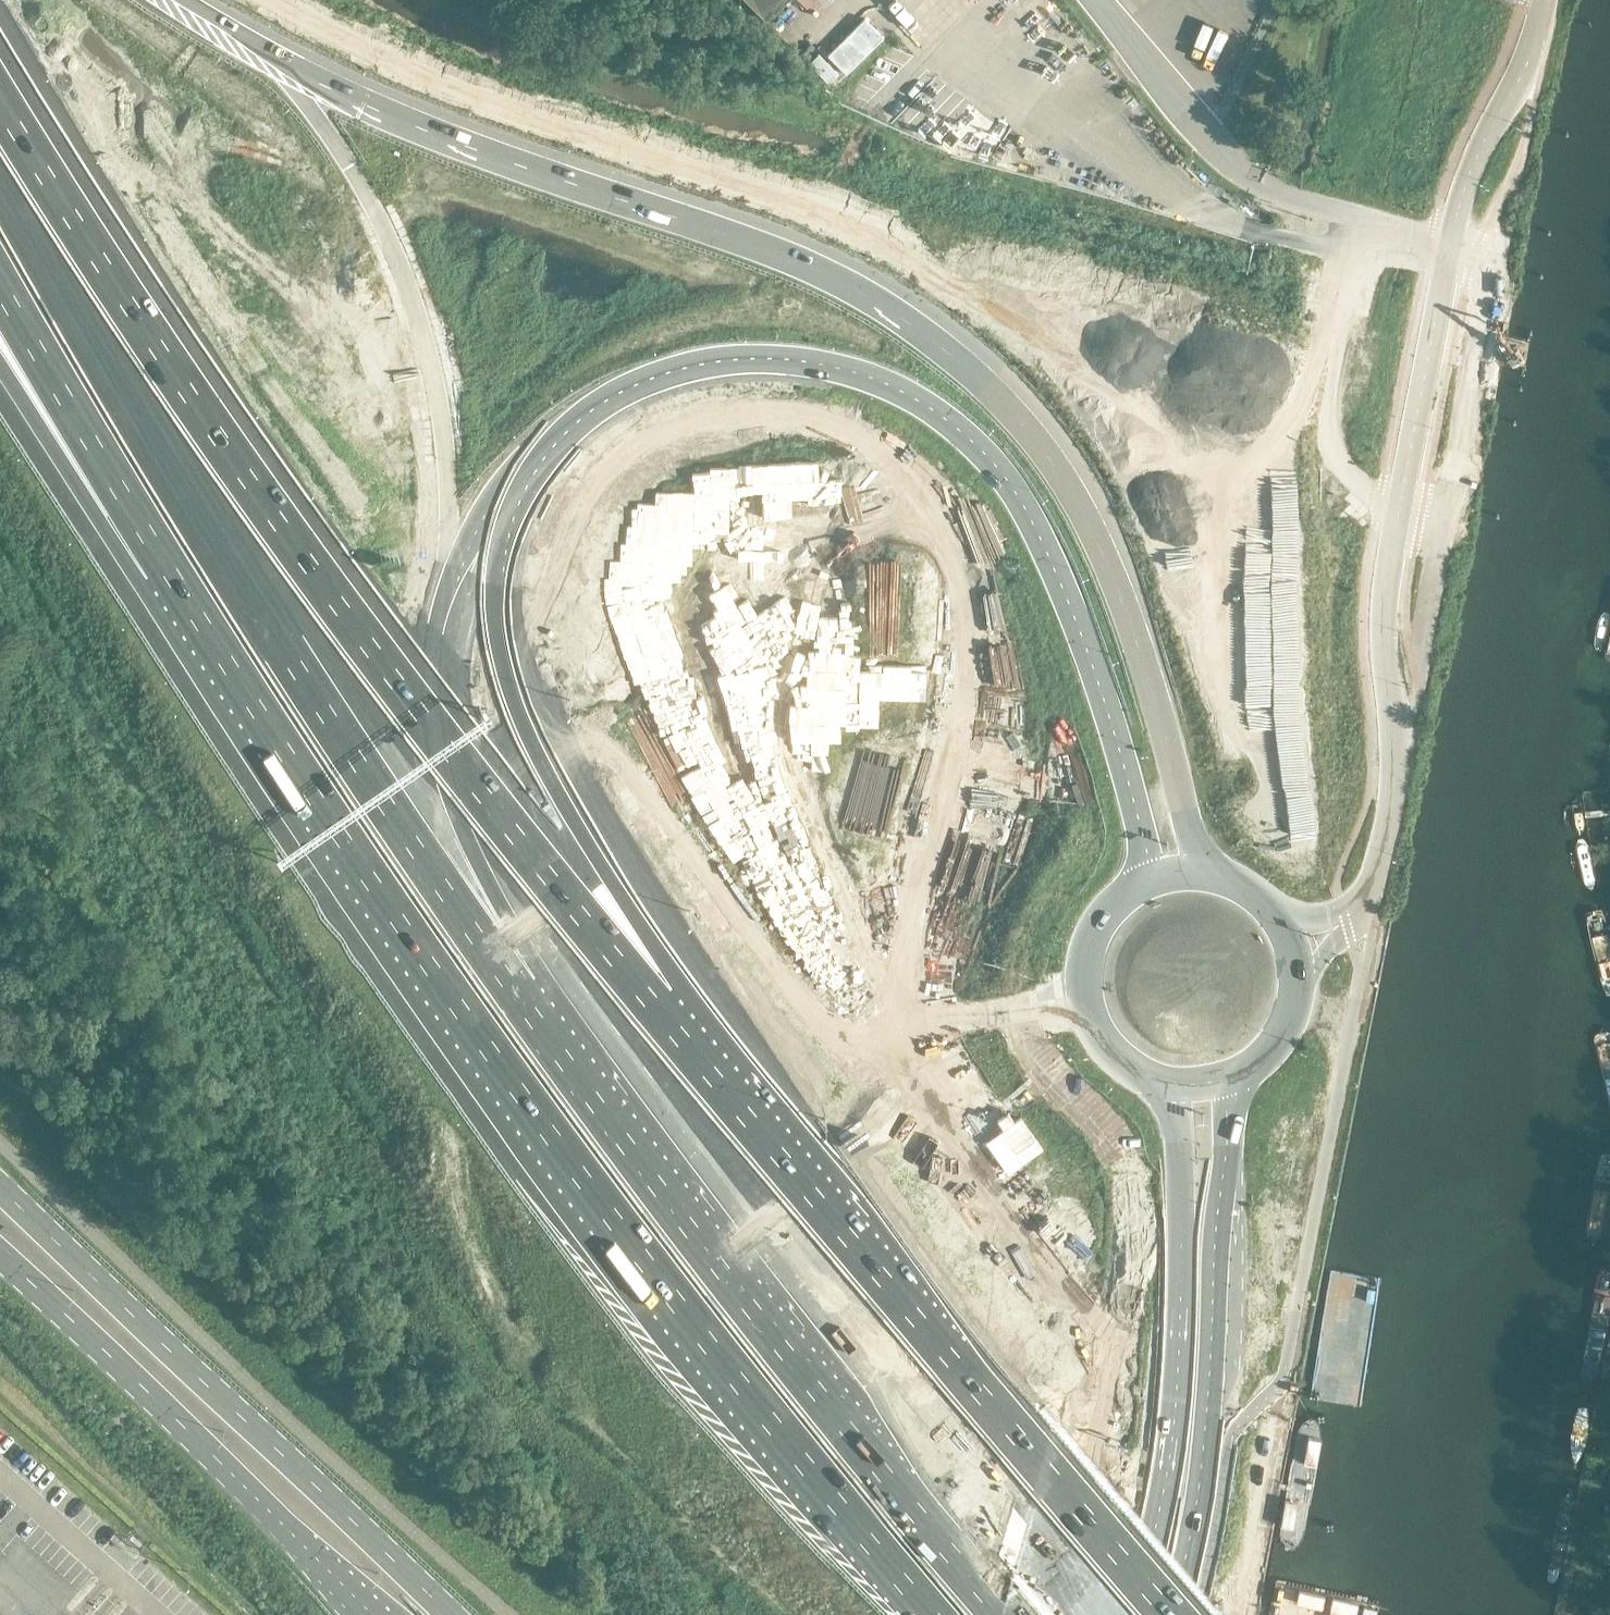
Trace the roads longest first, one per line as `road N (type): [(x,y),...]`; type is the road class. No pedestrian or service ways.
road 1 (motorway): [(92,444),(566,1132),(971,1614)]
road 2 (motorway): [(648,1008),(435,731),(190,384),(0,90)]
road 3 (motorway): [(648,1008),(601,876),(530,751),(511,700),(494,603),(497,559),(546,456),(589,413),(631,388),(727,360)]
road 4 (motorway): [(1133,1614),(891,1332),(648,1008)]
road 5 (motorway): [(727,360),(801,362),(868,379),(930,410),(997,468),(1048,552),(1091,662),(1150,883)]
road 6 (tertiary): [(1346,922),(1360,906),(1389,817),(1395,759),(1386,591),(1453,242)]
road 7 (motorway): [(753,245),(362,104),(170,0)]
road 8 (primary): [(449,1614),(0,1186)]
road 9 (motorway): [(1210,877),(1128,616),(1081,510),(1023,428),(963,367)]
road 10 (primary): [(1189,1614),(1220,1432),(1230,1081)]
road 11 (primary): [(1175,1087),(1183,1205),(1169,1427),(1138,1614)]
road 12 (primary): [(0,1256),(374,1614)]
road 13 (primary): [(1201,459),(1211,831)]
road 14 (motorway): [(1096,314),(753,245)]
road 15 (primary): [(1150,883),(1099,928),(1085,994),(1114,1056),(1175,1087)]
road 16 (primary): [(1257,827),(1259,562)]
road 17 (tertiary): [(1453,242),(1481,145),(1527,70),(1543,0)]
road 18 (motorway): [(963,367),(867,298),(753,245)]
road 19 (motorway): [(727,360),(963,367)]
road 20 (motorway): [(0,282),(92,444)]
road 21 (motorway): [(0,337),(92,444)]
road 22 (primary): [(1251,469),(1251,452),(1286,432),(1297,415),(1301,374),(1294,355)]
road 23 (primary): [(1307,349),(1268,314),(1243,308),(1192,318)]
road 24 (motorway): [(963,367),(1087,381)]
road 25 (primary): [(1230,1081),(1279,1043),(1298,984)]

